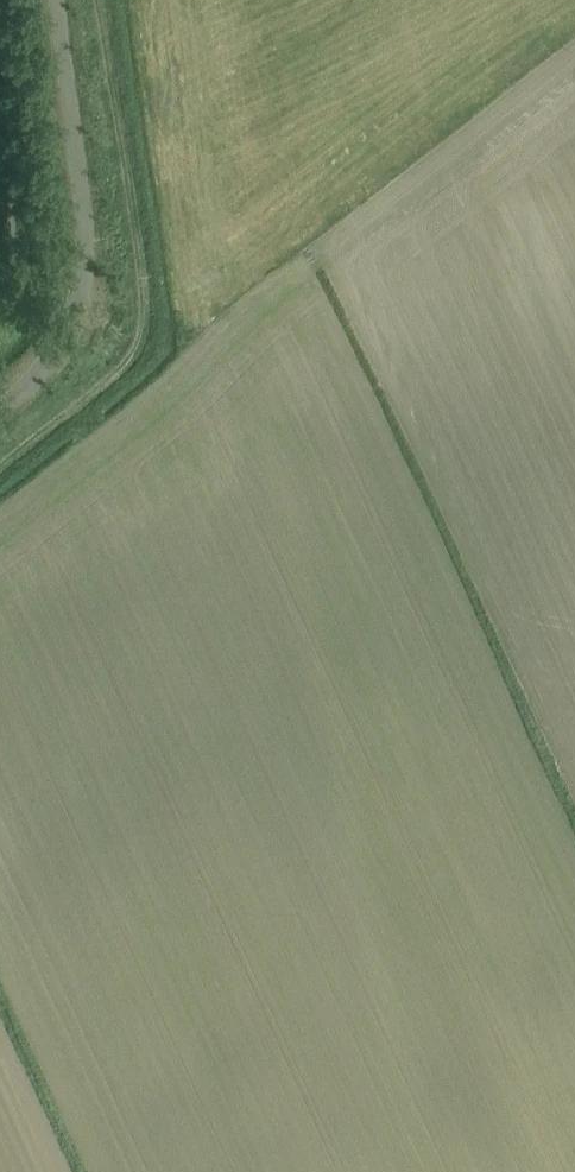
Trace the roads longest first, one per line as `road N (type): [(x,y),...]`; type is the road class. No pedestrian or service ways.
road 1 (unclassified): [(0,381),(87,296),(55,0)]

